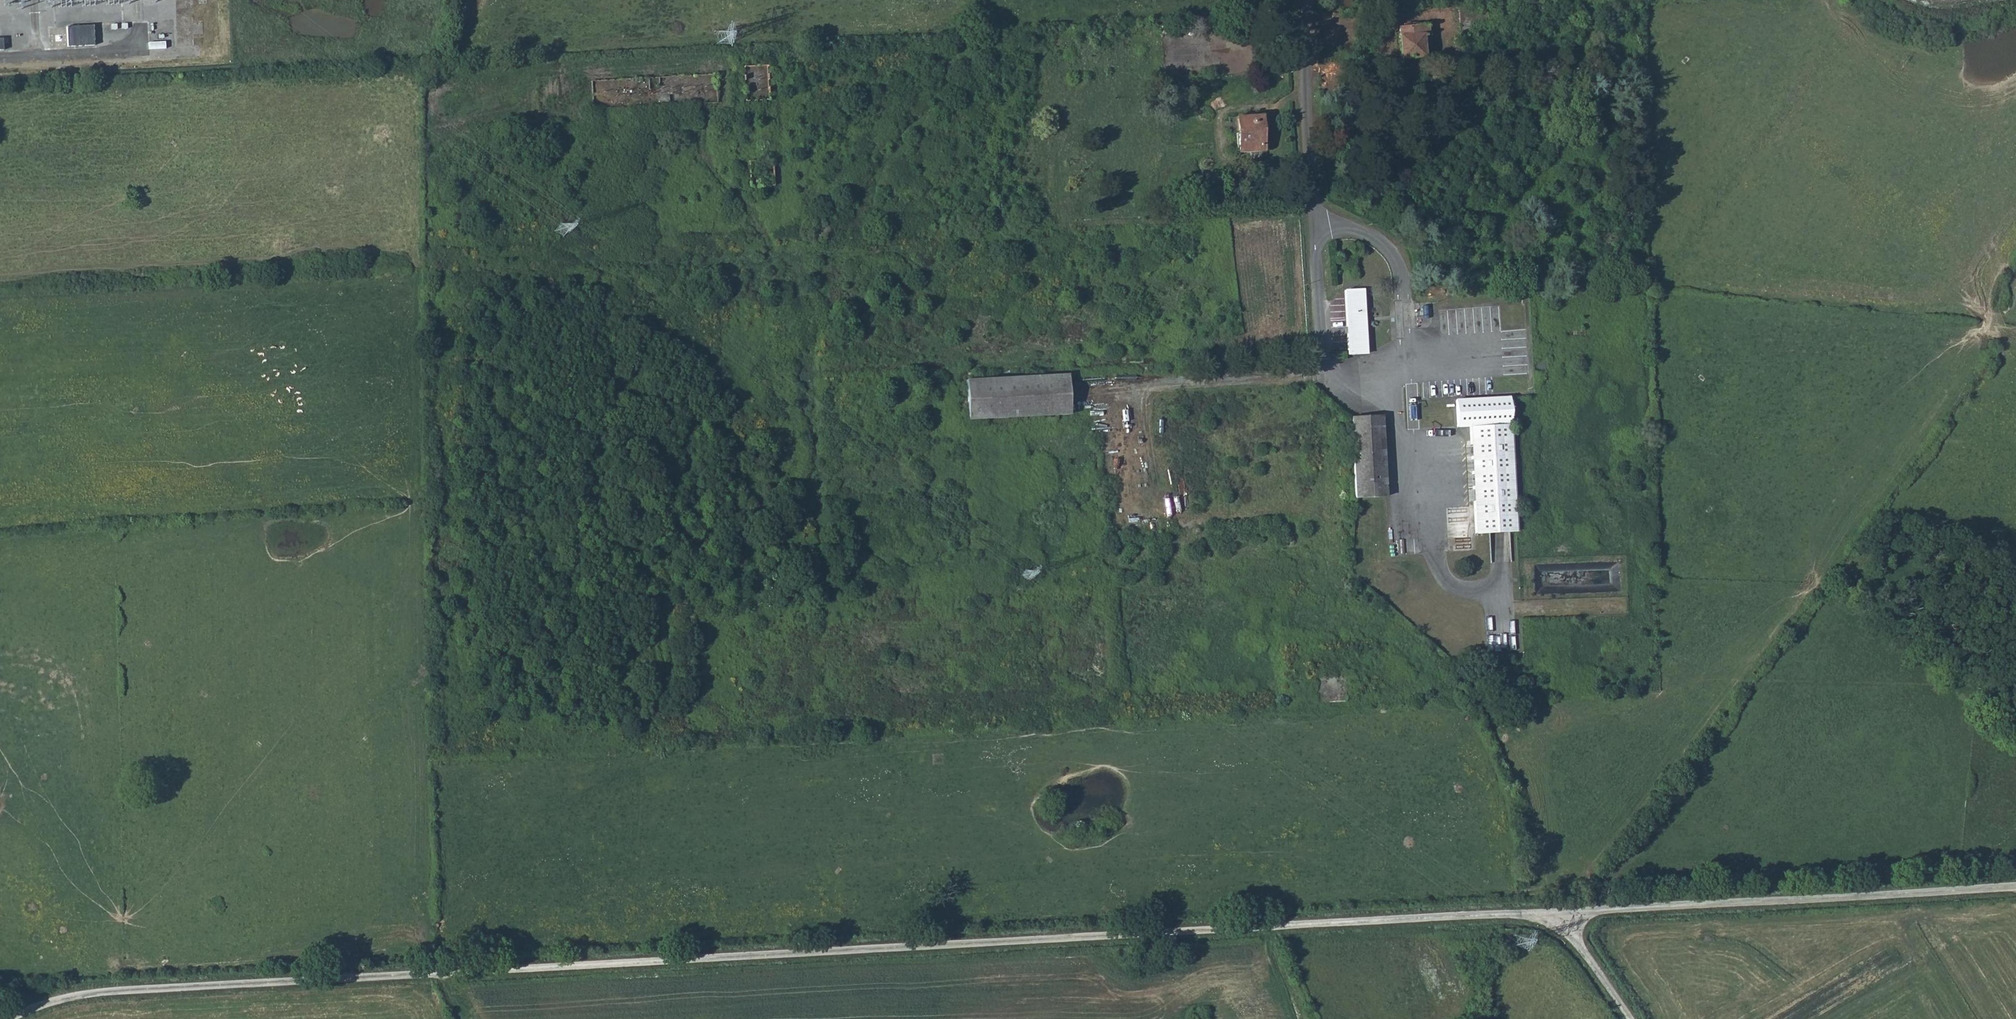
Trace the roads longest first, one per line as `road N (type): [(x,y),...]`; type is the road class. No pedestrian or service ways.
road 1 (unclassified): [(7,1018),(114,990),(1564,911)]
road 2 (unclassified): [(1564,911),(2015,887)]
road 3 (unclassified): [(1314,220),(1326,372),(1342,385),(1390,382),(1405,365),(1398,261),(1374,236),(1343,225)]
road 4 (track): [(1088,389),(1326,372)]
road 5 (unclassified): [(1305,0),(1314,220)]
road 6 (unclassified): [(1564,911),(1631,1018)]

